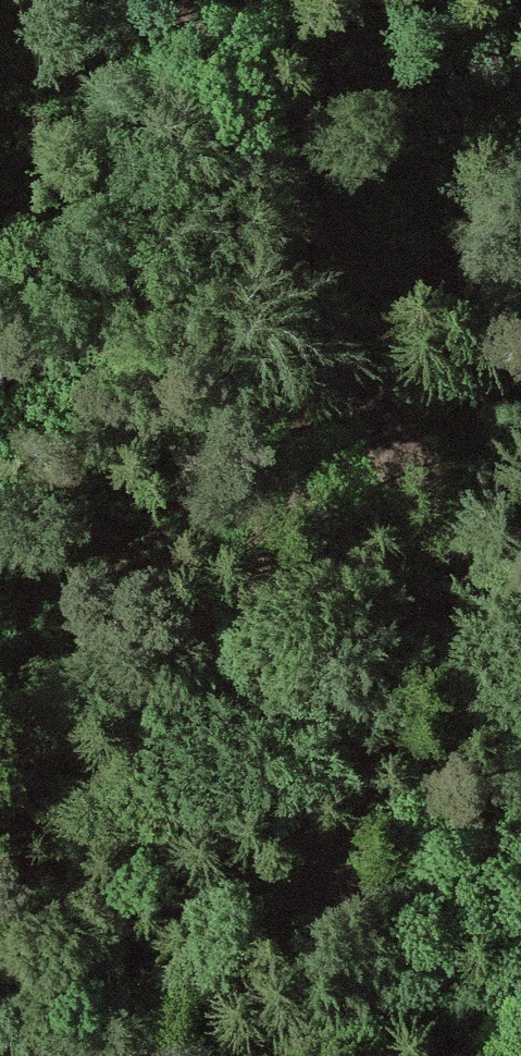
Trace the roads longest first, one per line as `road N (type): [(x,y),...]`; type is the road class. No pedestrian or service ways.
road 1 (track): [(136,1055),(162,874),(272,514),(342,432),(393,398)]
road 2 (track): [(188,0),(520,628)]

